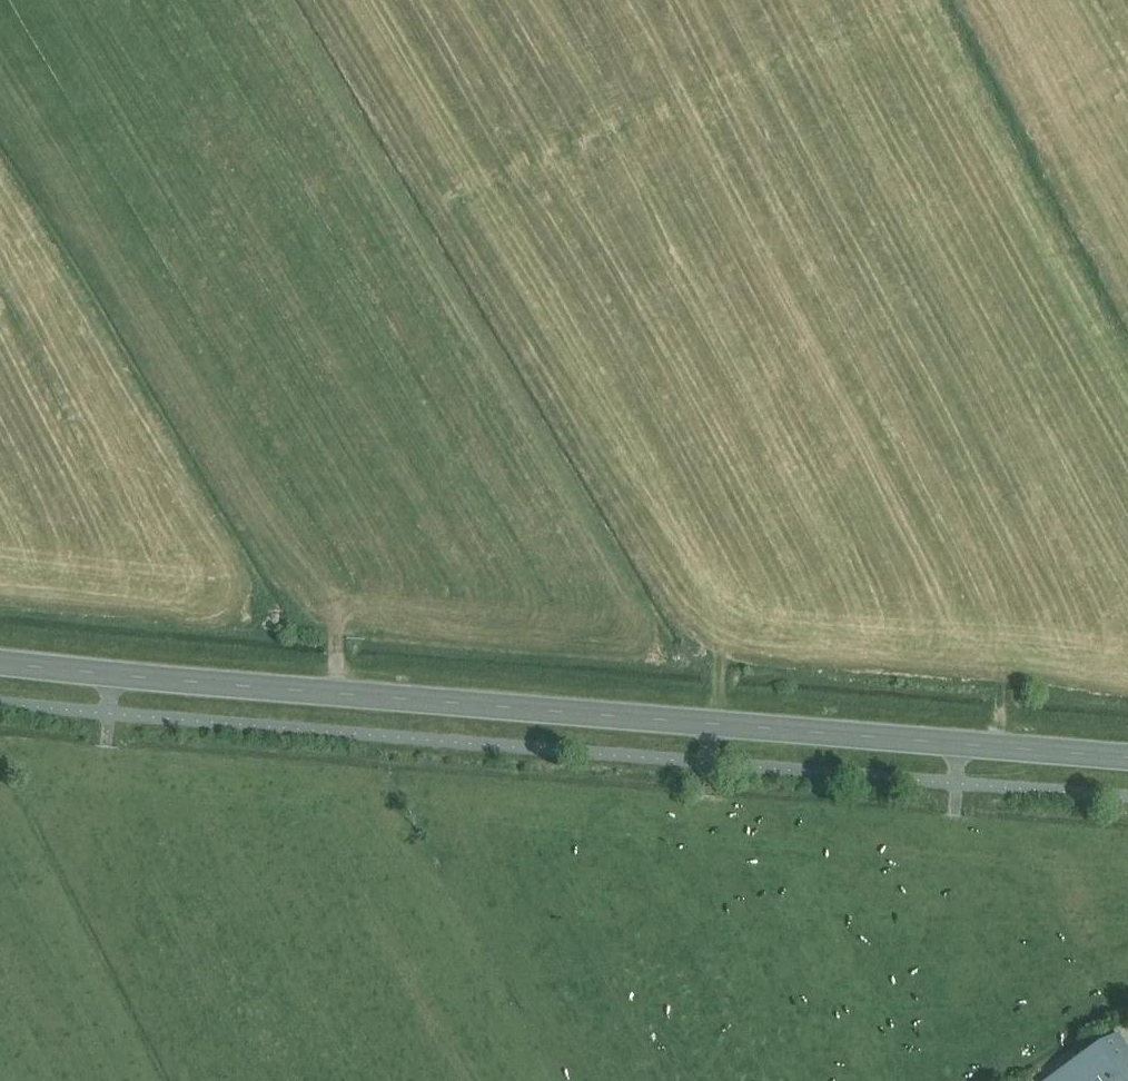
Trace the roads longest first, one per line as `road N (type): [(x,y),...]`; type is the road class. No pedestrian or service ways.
road 1 (tertiary): [(0,660),(1127,756)]

